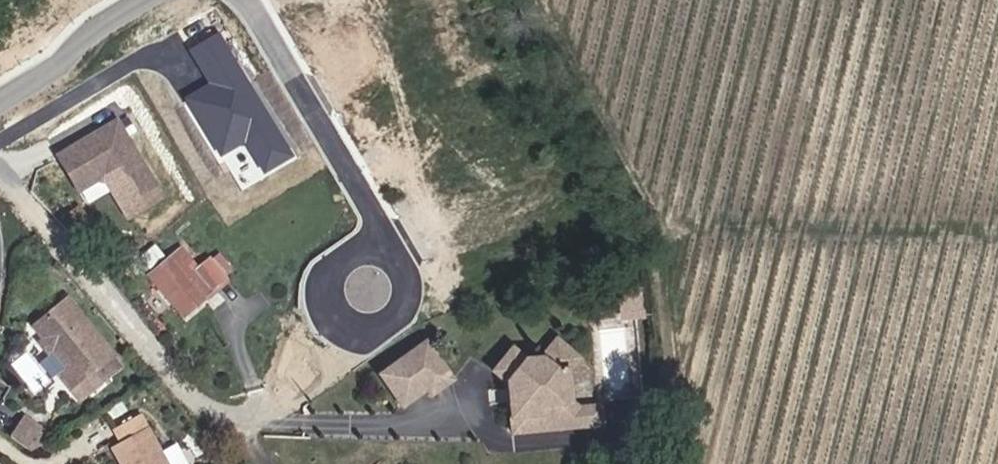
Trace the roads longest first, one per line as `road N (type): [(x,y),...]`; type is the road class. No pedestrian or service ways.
road 1 (residential): [(244,0),(391,259)]
road 2 (residential): [(391,259),(366,253),(342,264),(331,287),(346,320),(370,327),(394,318),(406,295),(400,269)]
road 3 (residential): [(0,96),(59,65),(87,34),(142,0)]

